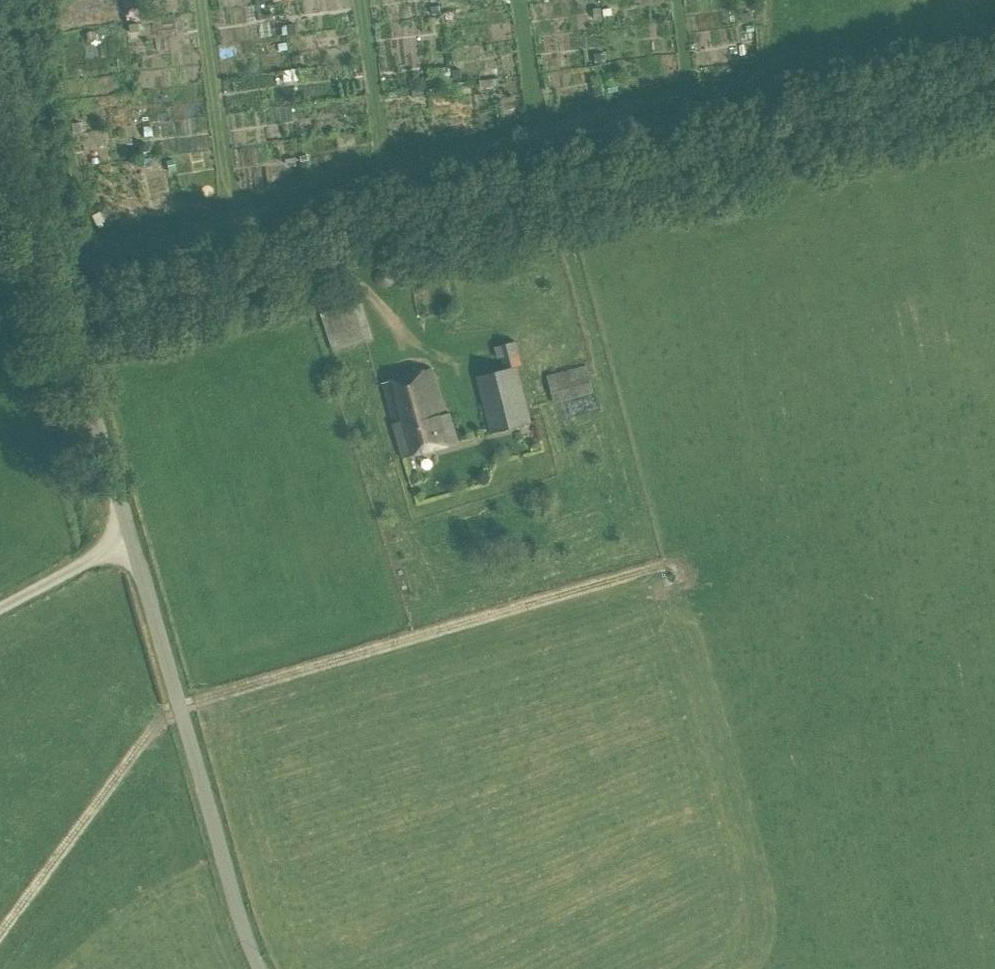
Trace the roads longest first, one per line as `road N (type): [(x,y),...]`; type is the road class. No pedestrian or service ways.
road 1 (track): [(63,328),(994,82)]
road 2 (unclassified): [(257,968),(0,115)]

